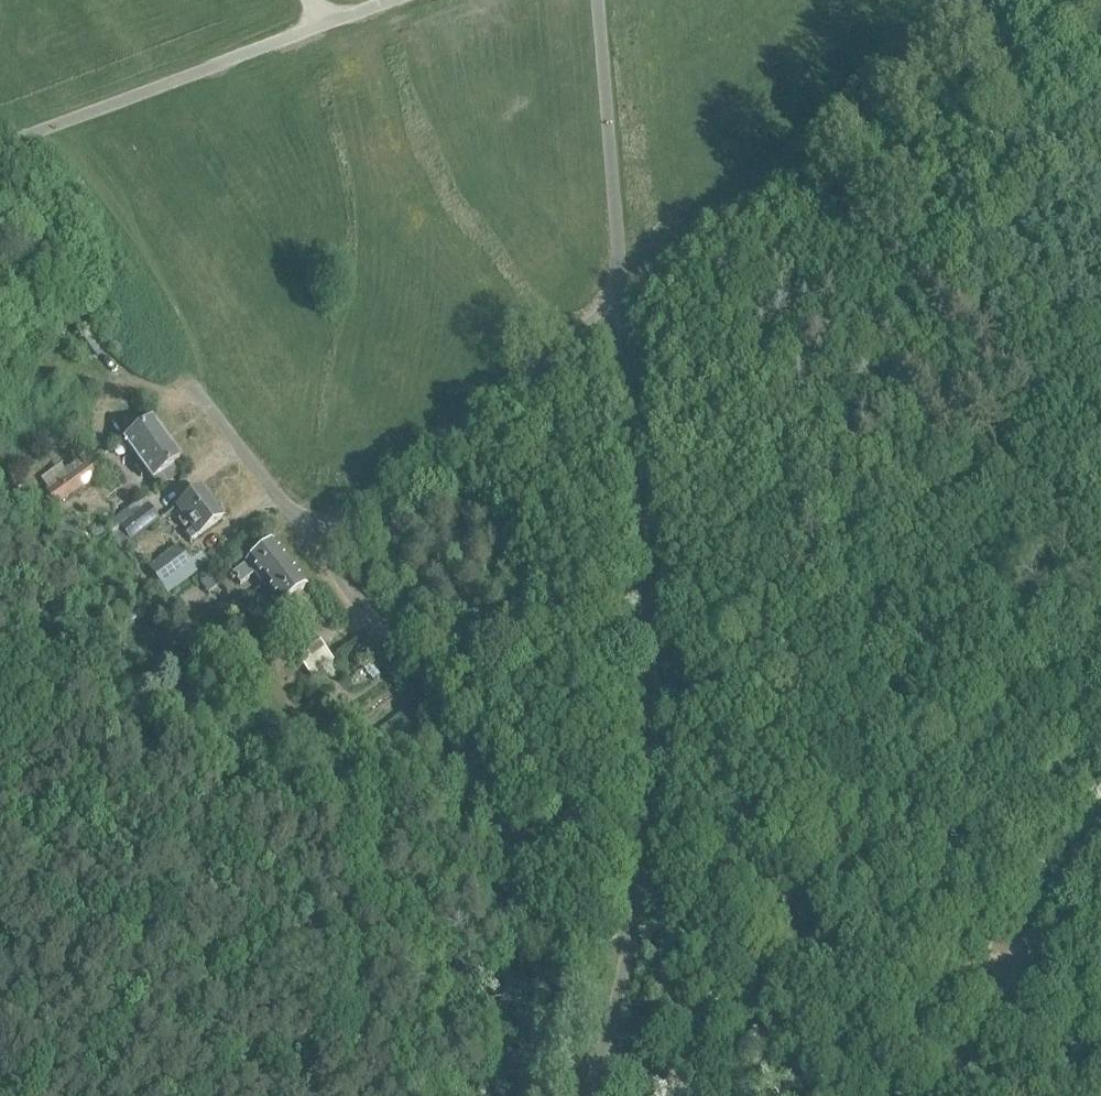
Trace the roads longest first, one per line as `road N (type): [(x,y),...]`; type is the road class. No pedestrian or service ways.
road 1 (unclassified): [(0,144),(382,0)]

